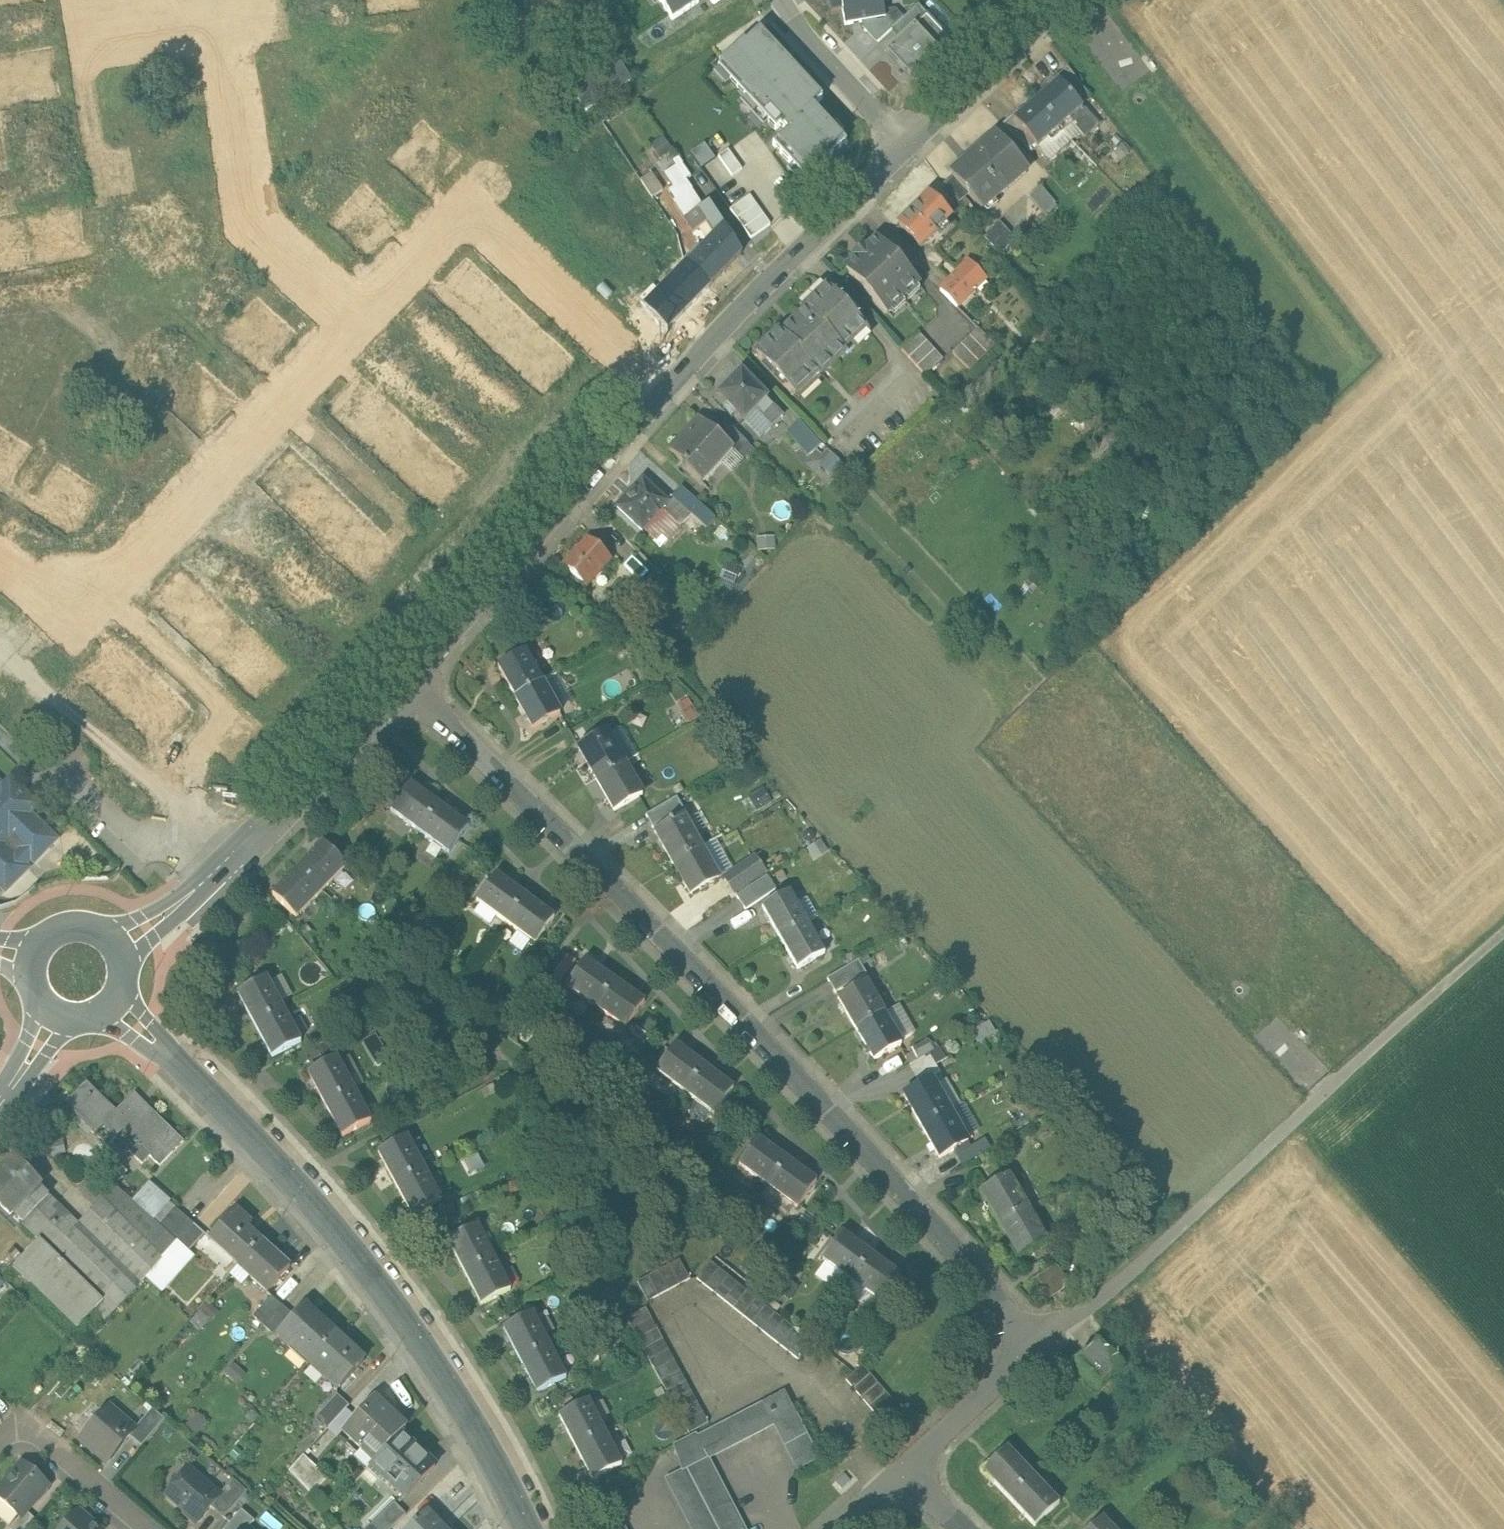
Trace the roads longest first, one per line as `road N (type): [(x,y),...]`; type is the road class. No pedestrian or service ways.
road 1 (residential): [(903,1466),(1016,1366),(1019,1329),(922,1210),(667,935),(403,684)]
road 2 (unknown): [(668,388),(461,206),(104,598)]
road 3 (tertiary): [(403,684),(756,290),(909,144)]
road 4 (tertiary): [(120,1011),(351,1247),(457,1400),(529,1528)]
road 5 (track): [(1024,1344),(1076,1315),(1503,931)]
road 6 (tertiary): [(124,951),(155,935),(217,879),(403,684)]
road 7 (unknown): [(185,0),(224,51),(247,221),(357,320)]
road 8 (tertiary): [(909,144),(1068,0)]
road 9 (residential): [(781,0),(909,144)]
road 10 (residential): [(149,1528),(47,1441),(22,1436),(0,1447)]

